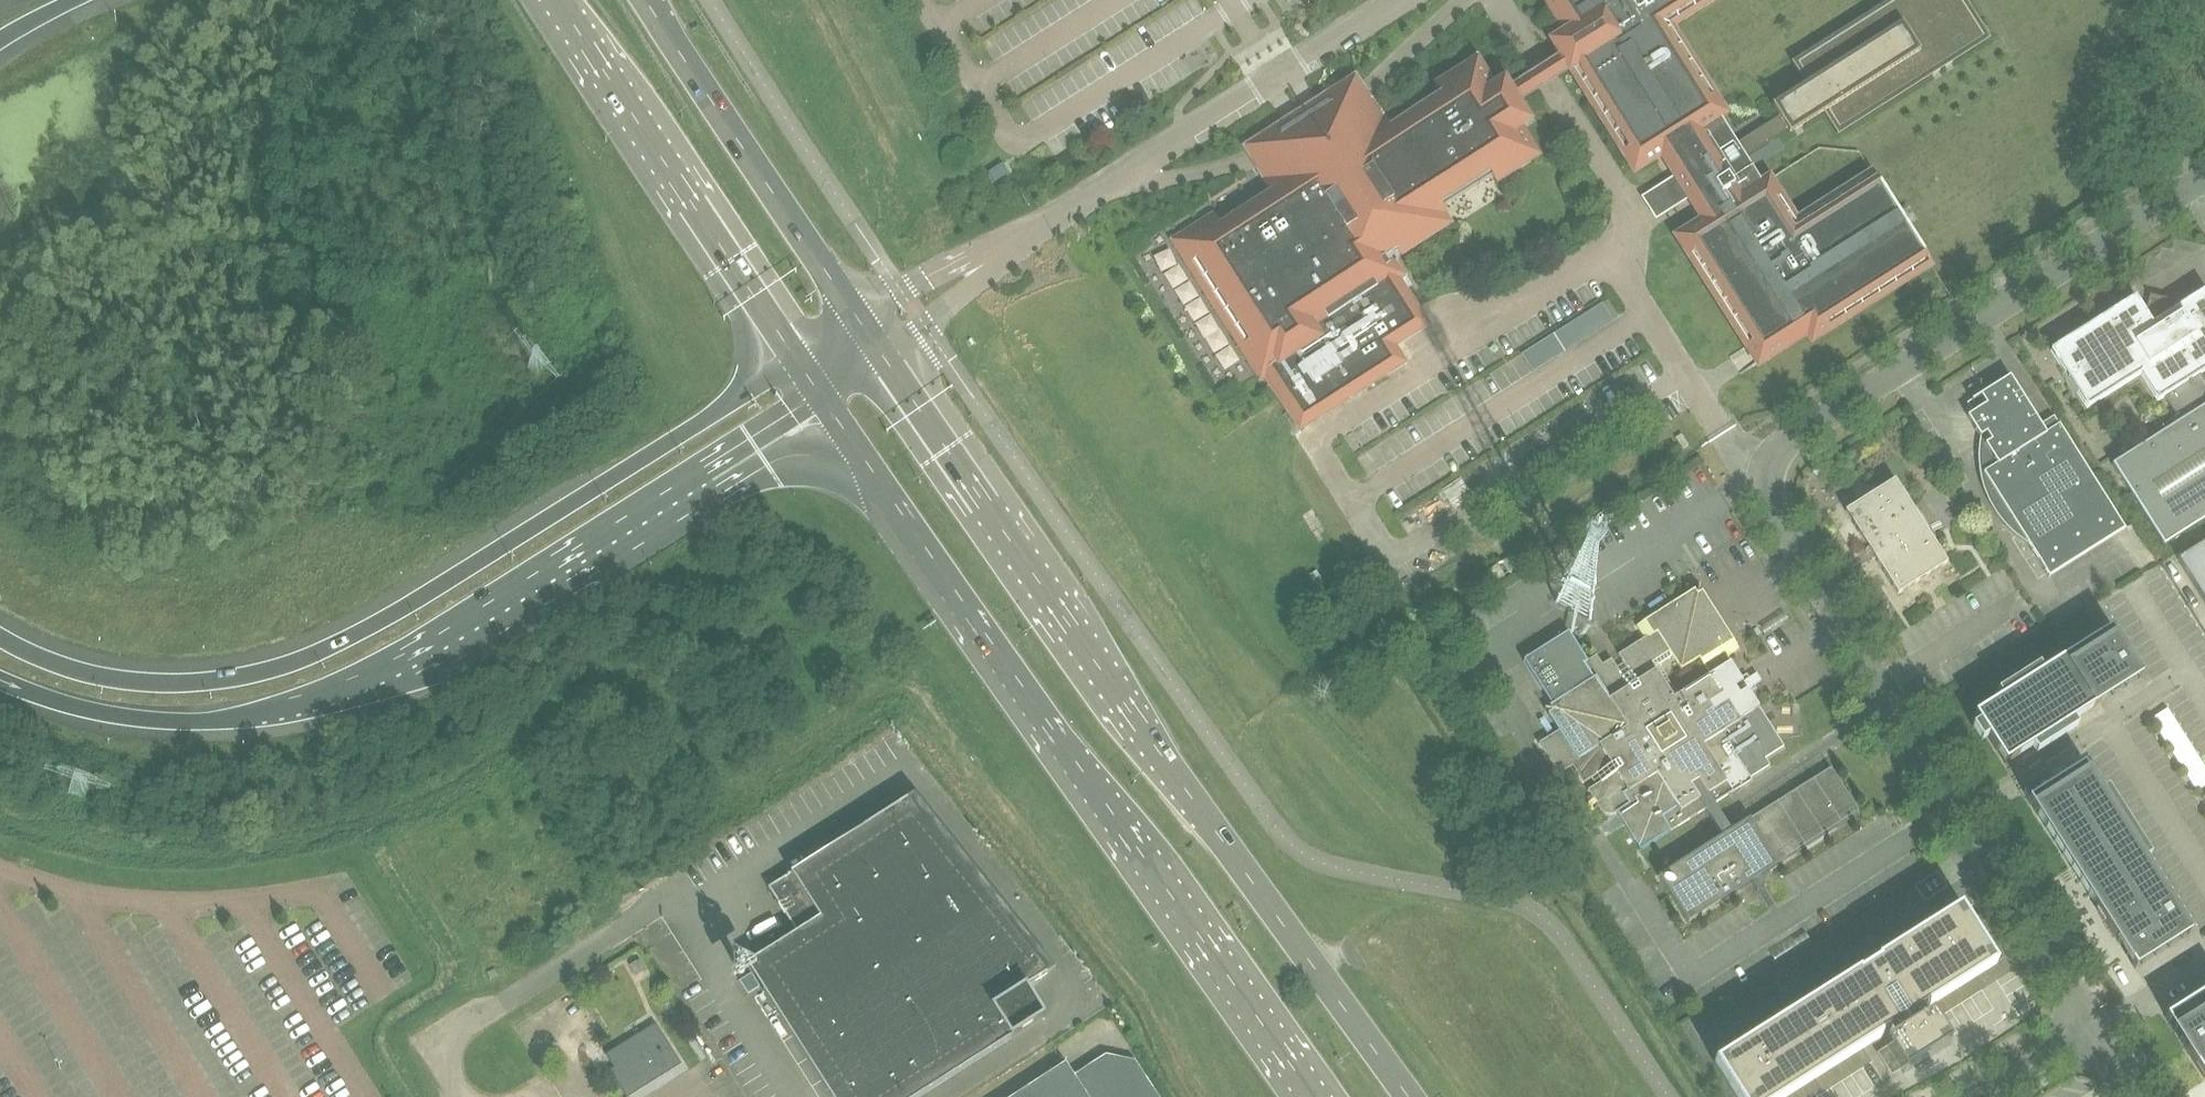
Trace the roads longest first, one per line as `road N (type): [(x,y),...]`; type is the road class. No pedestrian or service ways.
road 1 (unclassified): [(2094,1022),(1775,512),(1769,472),(1795,435),(2204,176)]
road 2 (motorway): [(0,683),(114,719),(177,723),(292,704),(402,656),(819,394)]
road 3 (primary): [(1409,1096),(1135,723),(881,355)]
road 4 (motorway): [(796,362),(435,591),(303,661),(231,680),(161,686),(90,676),(0,636)]
road 5 (primary): [(819,394),(965,620),(1312,1096)]
road 6 (primary): [(557,0),(796,362)]
road 7 (primary): [(859,322),(645,0)]
road 8 (unclassified): [(2094,1022),(1977,1096)]

